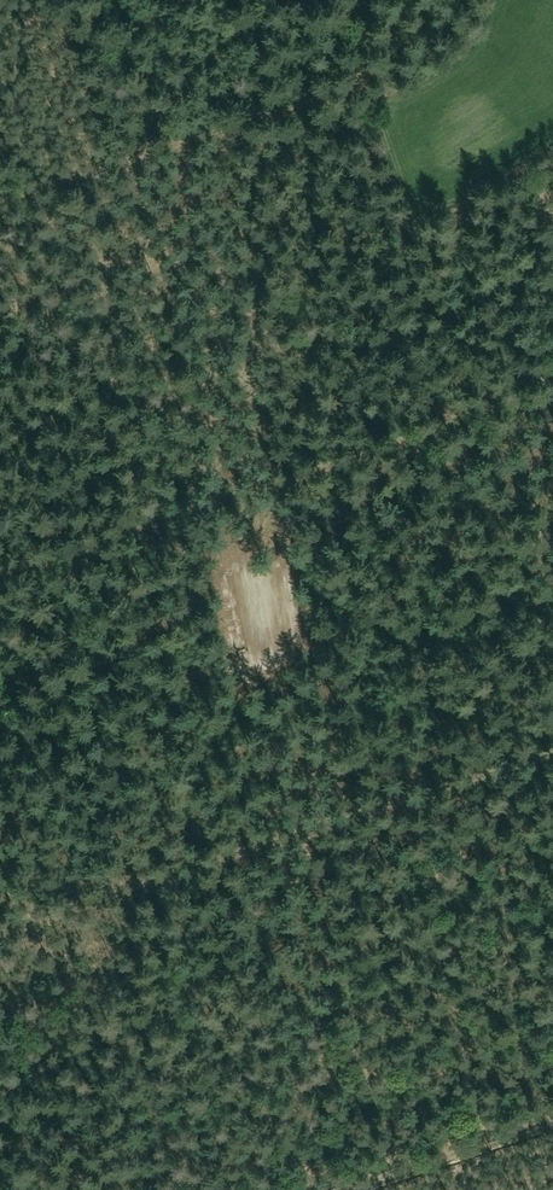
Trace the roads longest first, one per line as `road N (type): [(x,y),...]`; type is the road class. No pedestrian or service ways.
road 1 (track): [(0,574),(552,397)]
road 2 (track): [(552,1122),(351,1189)]

